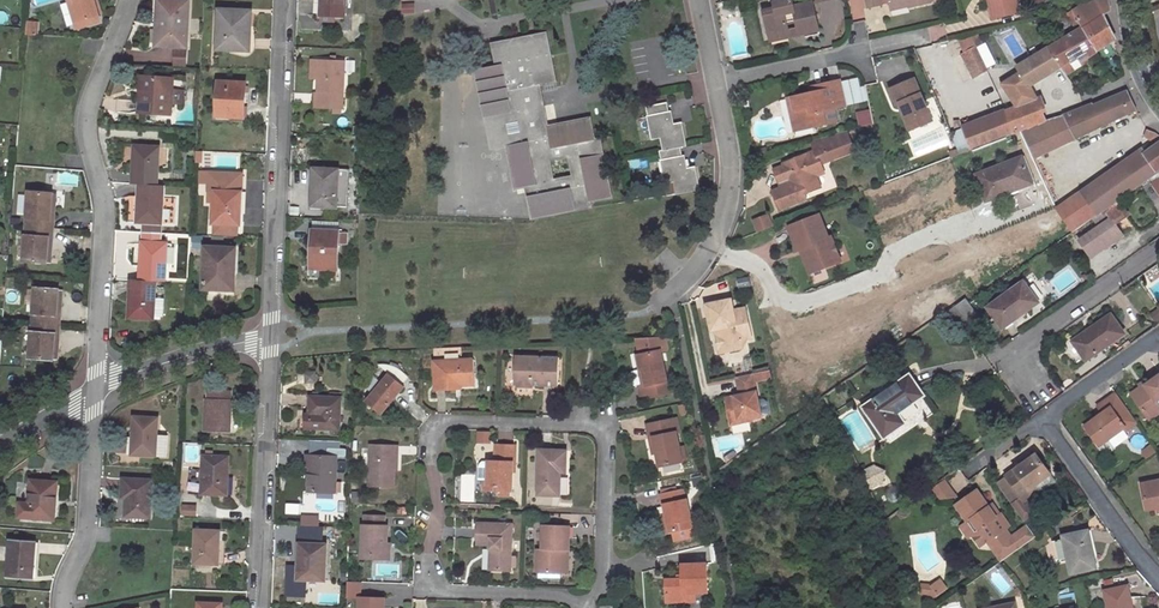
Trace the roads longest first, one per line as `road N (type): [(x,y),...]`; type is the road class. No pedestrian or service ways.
road 1 (residential): [(579,601),(602,587),(605,566),(609,445),(594,428),(441,421),(424,434),(442,534),(428,558),(436,592)]
road 2 (residential): [(126,0),(88,104),(88,150),(108,209),(97,386)]
road 3 (residential): [(272,335),(286,0)]
road 4 (residential): [(264,607),(272,335)]
road 5 (residential): [(673,300),(721,228),(734,174),(719,82)]
road 6 (residential): [(1035,393),(1010,351),(1158,248)]
road 7 (residential): [(97,386),(87,538),(62,607)]
road 8 (residential): [(1039,422),(1158,578)]
road 9 (residential): [(97,386),(272,335)]
road 10 (residential): [(862,53),(719,82)]
road 11 (residential): [(1158,339),(1039,422)]
road 12 (residential): [(436,592),(579,601)]

